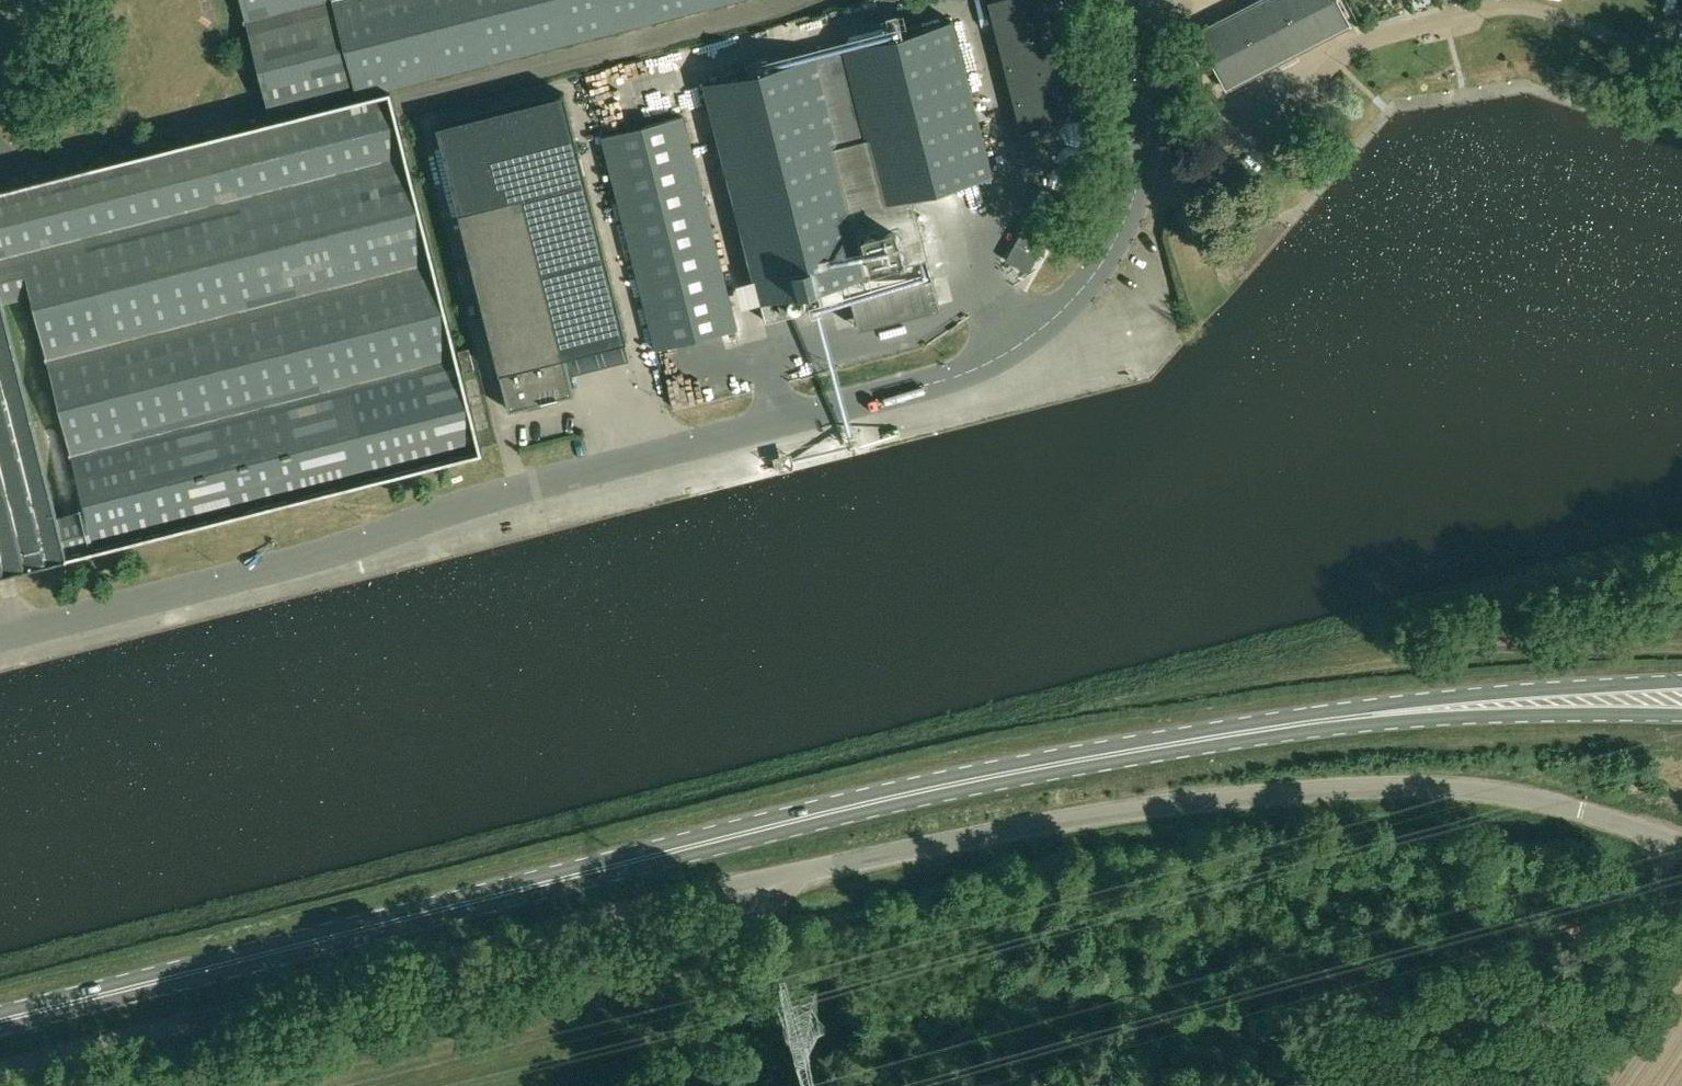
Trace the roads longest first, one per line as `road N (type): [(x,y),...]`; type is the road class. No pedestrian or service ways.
road 1 (primary): [(0,1021),(916,792),(1278,727)]
road 2 (unclassified): [(0,635),(982,376),(1059,326),(1093,285),(1143,179)]
road 3 (unclassified): [(1681,846),(1582,812),(1491,793),(1318,791),(1106,813),(793,873)]
road 4 (unclassified): [(0,1085),(793,873)]
road 5 (unclassified): [(1143,179),(1229,157),(1367,42),(1483,7),(1538,9),(1681,67)]
road 6 (primary): [(1681,682),(1386,704),(1278,727)]
road 7 (primary): [(1278,727),(1681,714)]
road 8 (unclassified): [(689,1085),(793,873)]
road 9 (unclassified): [(1143,179),(1150,100),(1138,0)]

